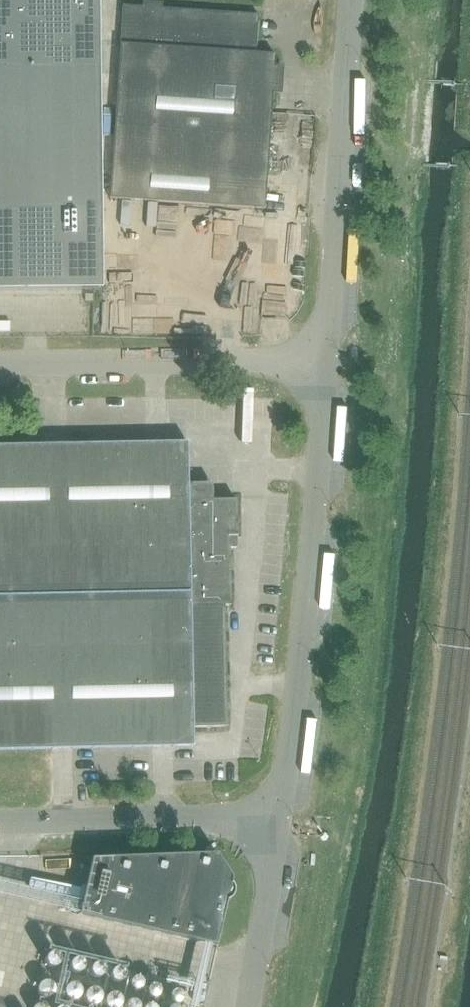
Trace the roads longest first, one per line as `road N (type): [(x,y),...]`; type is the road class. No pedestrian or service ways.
road 1 (unclassified): [(282,821),(323,361)]
road 2 (unclassified): [(323,361),(349,0)]
road 3 (unclassified): [(0,365),(323,361)]
road 4 (unclassified): [(0,826),(282,821)]
road 5 (unclassified): [(246,1006),(282,821)]

